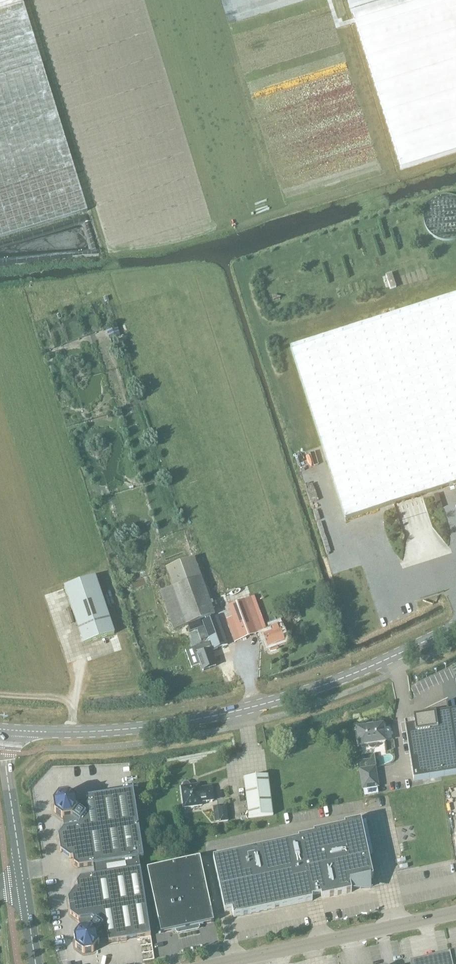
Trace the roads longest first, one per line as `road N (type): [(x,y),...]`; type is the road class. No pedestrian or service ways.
road 1 (tertiary): [(455,627),(343,678),(207,718),(100,731),(3,730)]
road 2 (unclassified): [(222,963),(455,914)]
road 3 (tertiary): [(24,888),(3,730)]

